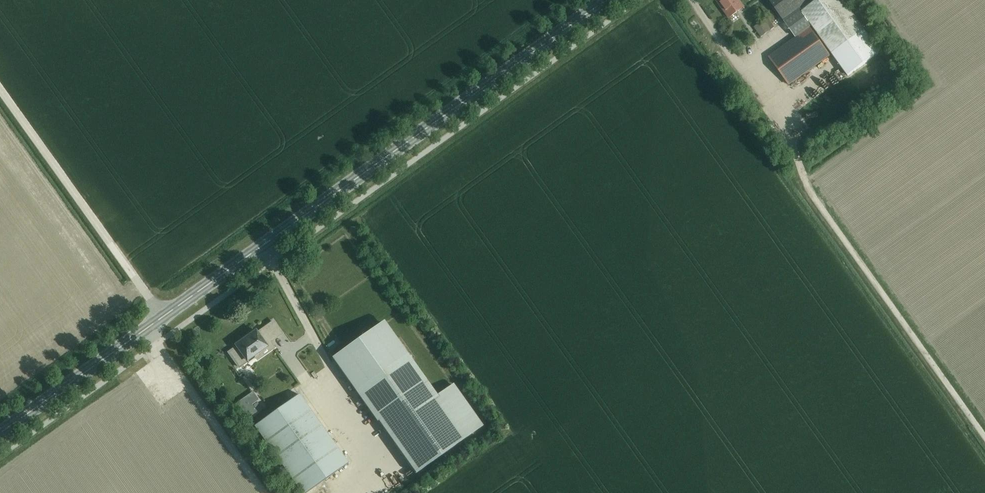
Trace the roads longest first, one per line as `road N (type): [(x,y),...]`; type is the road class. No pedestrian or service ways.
road 1 (secondary): [(0,435),(604,0)]

